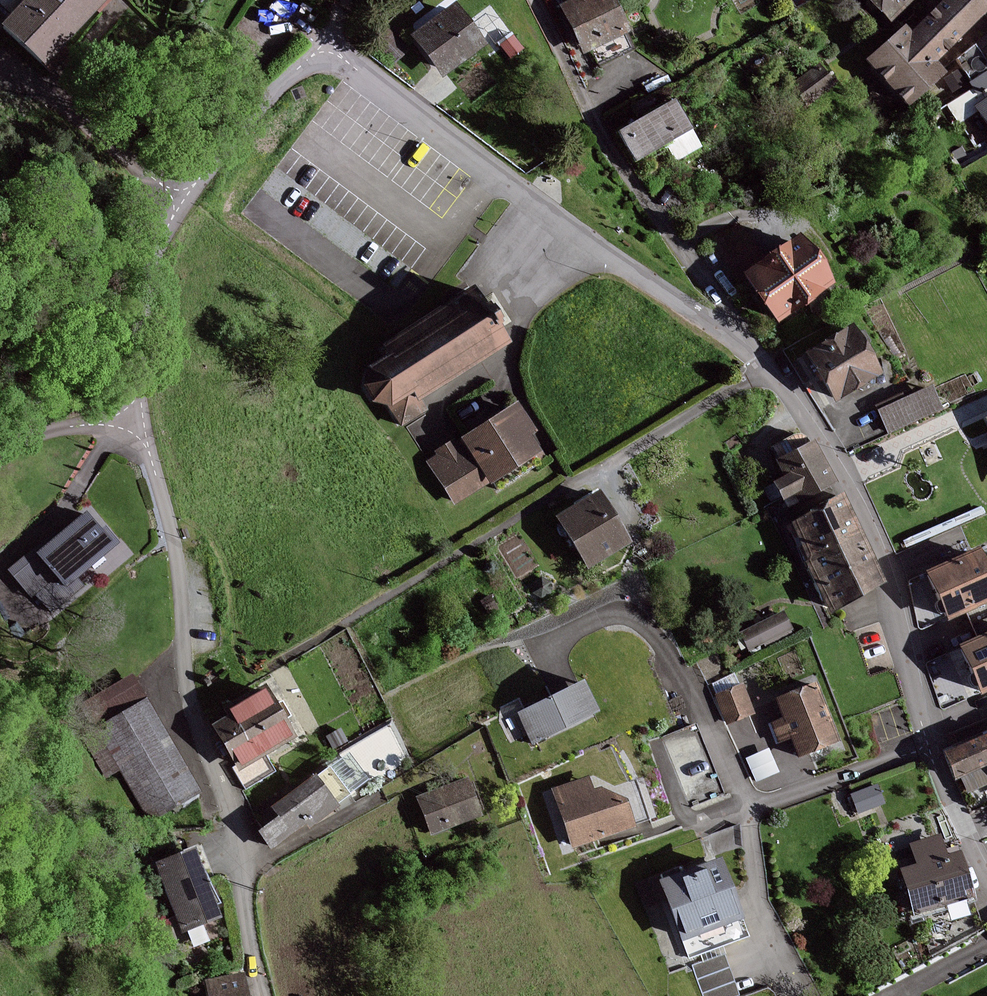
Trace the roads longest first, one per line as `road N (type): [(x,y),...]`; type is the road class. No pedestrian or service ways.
road 1 (residential): [(260,995),(231,830),(192,706),(173,545),(142,417),(150,285),(169,230),(206,164),(299,68),(326,52),(576,229)]
road 2 (residential): [(986,879),(929,742),(880,545),(830,447),(757,355),(576,229)]
road 3 (track): [(0,451),(51,431),(142,417)]

